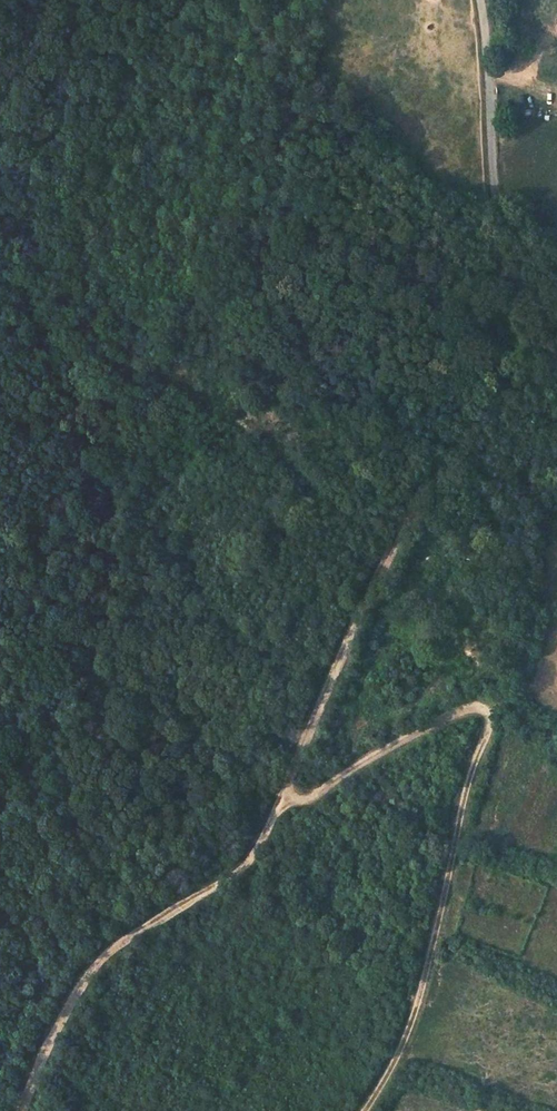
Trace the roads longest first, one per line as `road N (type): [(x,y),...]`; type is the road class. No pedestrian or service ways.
road 1 (track): [(550,365),(496,398),(432,472),(247,869),(114,949),(67,1008),(22,1110)]
road 2 (track): [(282,797),(301,801),(471,707),(489,707),(409,1032),(362,1110)]
road 3 (track): [(109,527),(205,284),(273,0)]
road 4 (unclassified): [(480,0),(492,178),(556,262)]
road 5 (track): [(53,0),(0,124)]
road 6 (track): [(0,586),(109,527)]

